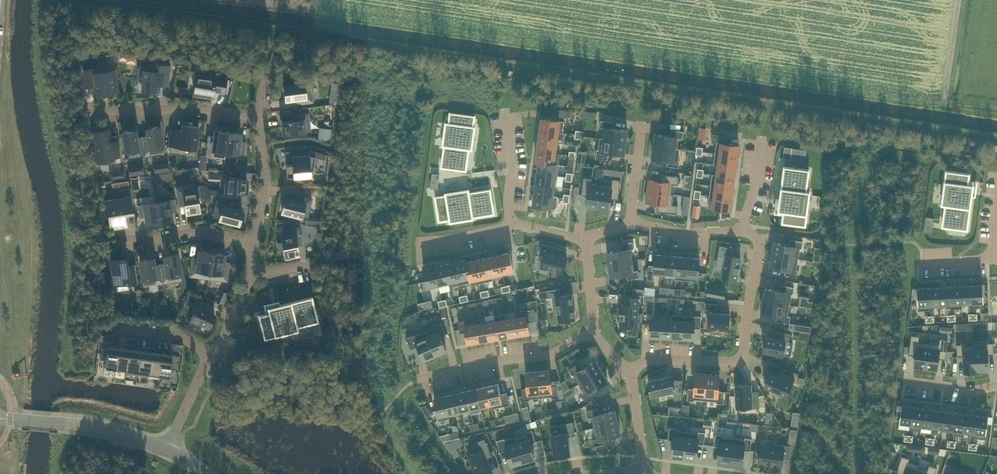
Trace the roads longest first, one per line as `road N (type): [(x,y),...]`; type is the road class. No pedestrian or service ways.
road 1 (residential): [(631,368),(655,359),(742,357),(759,247),(743,225)]
road 2 (residential): [(595,329),(552,353),(416,379)]
road 3 (residential): [(92,112),(194,108),(256,116)]
road 4 (residential): [(585,244),(638,224),(689,234),(743,225)]
road 5 (residential): [(123,239),(203,230),(254,241)]
road 6 (residential): [(256,116),(265,188),(254,241)]
road 7 (residential): [(254,241),(255,272),(214,353)]

